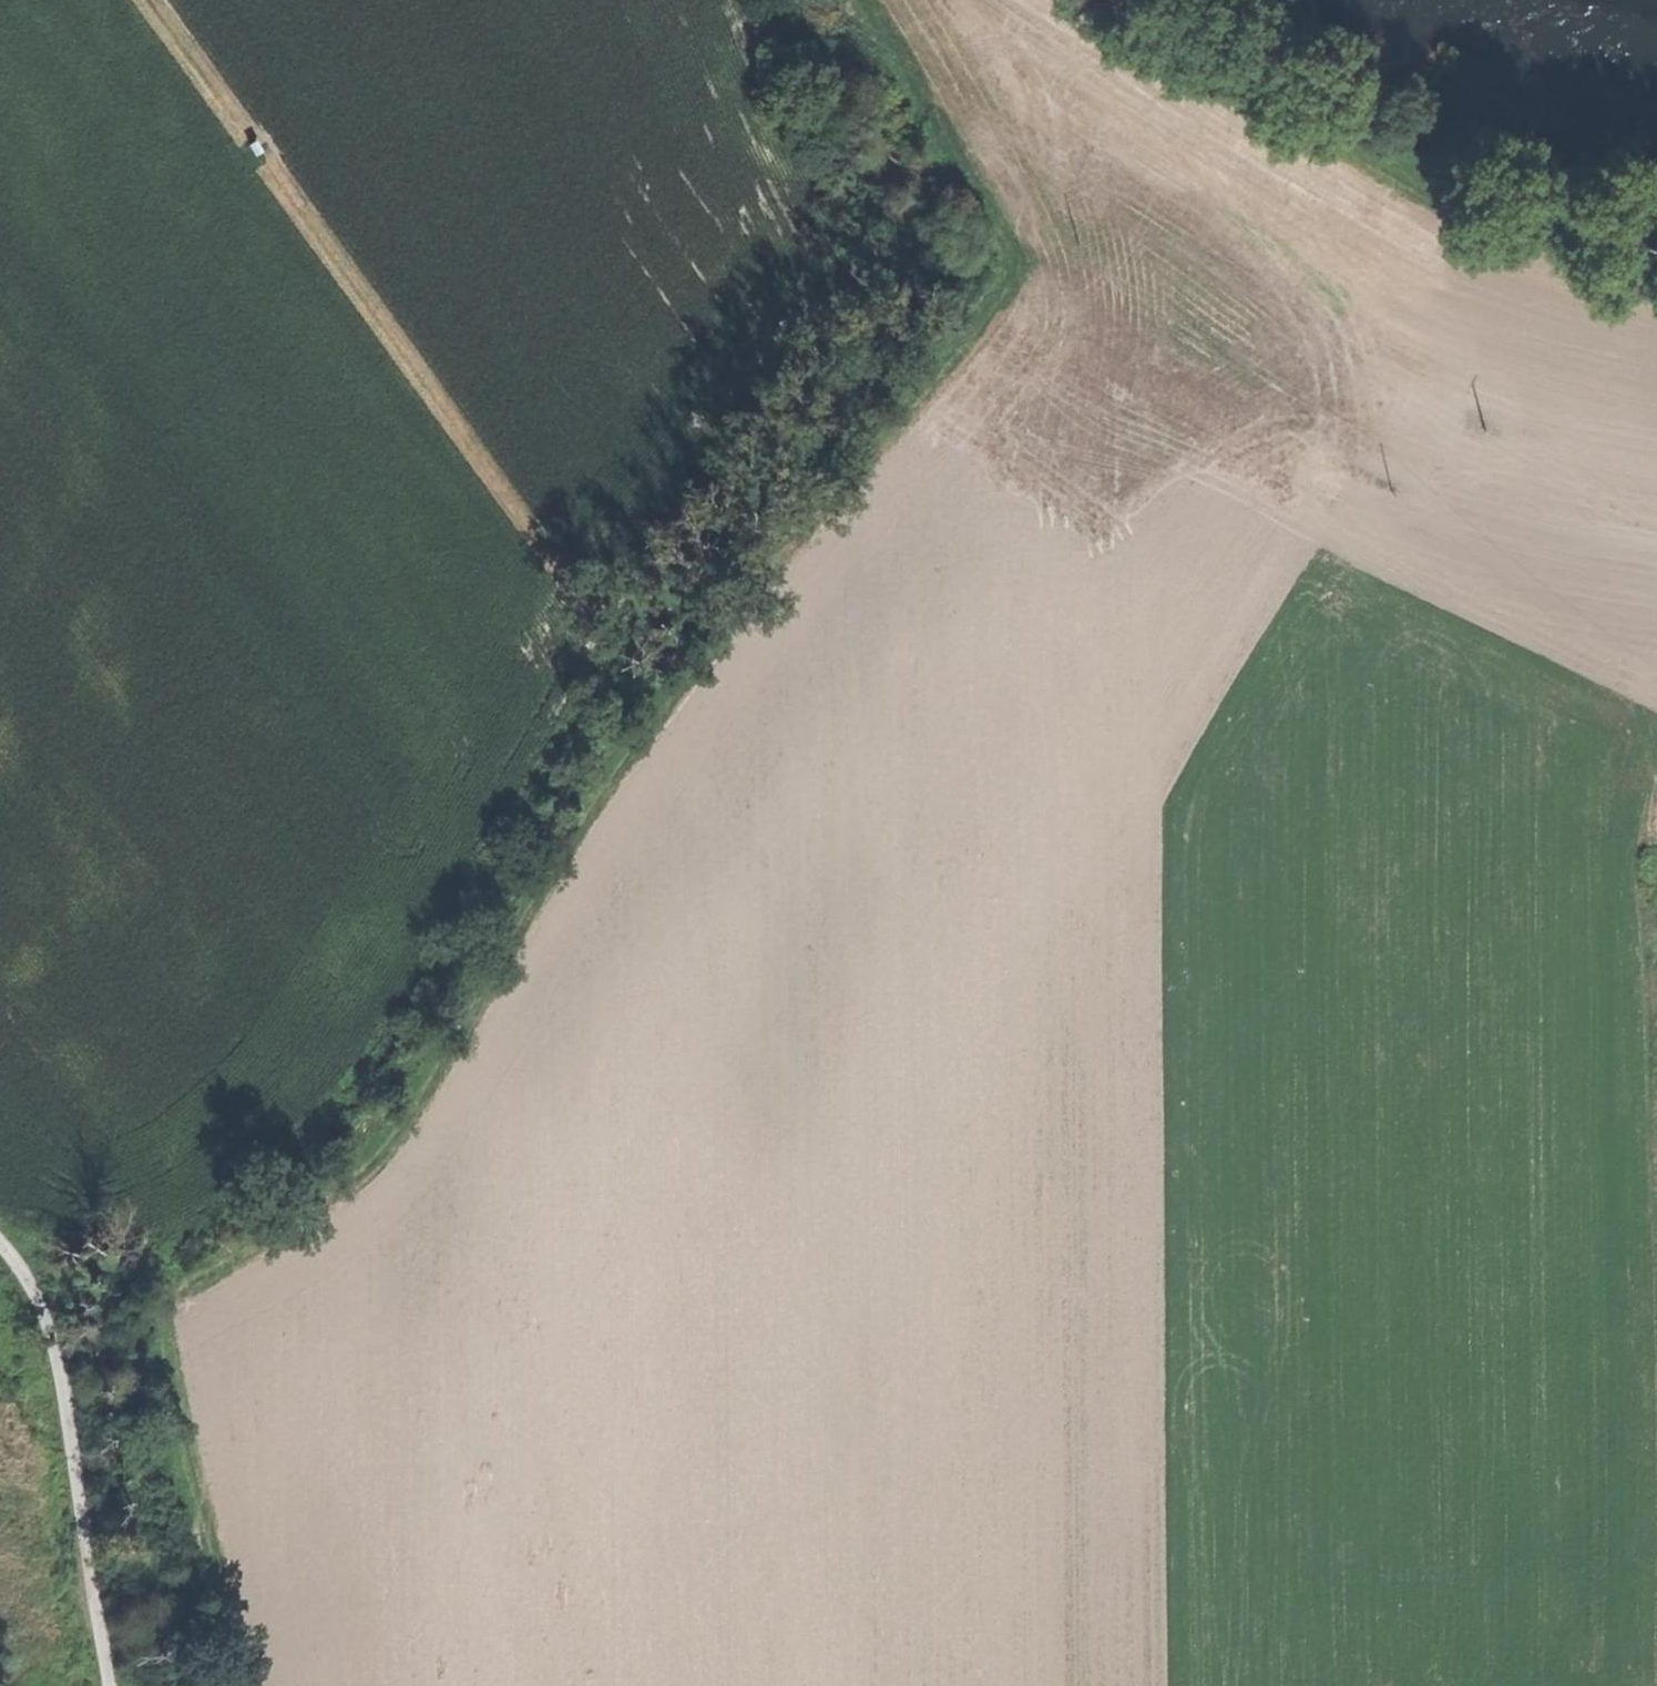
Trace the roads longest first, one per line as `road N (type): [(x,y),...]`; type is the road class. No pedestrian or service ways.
road 1 (unclassified): [(0,1244),(37,1292),(55,1342),(114,1685)]

